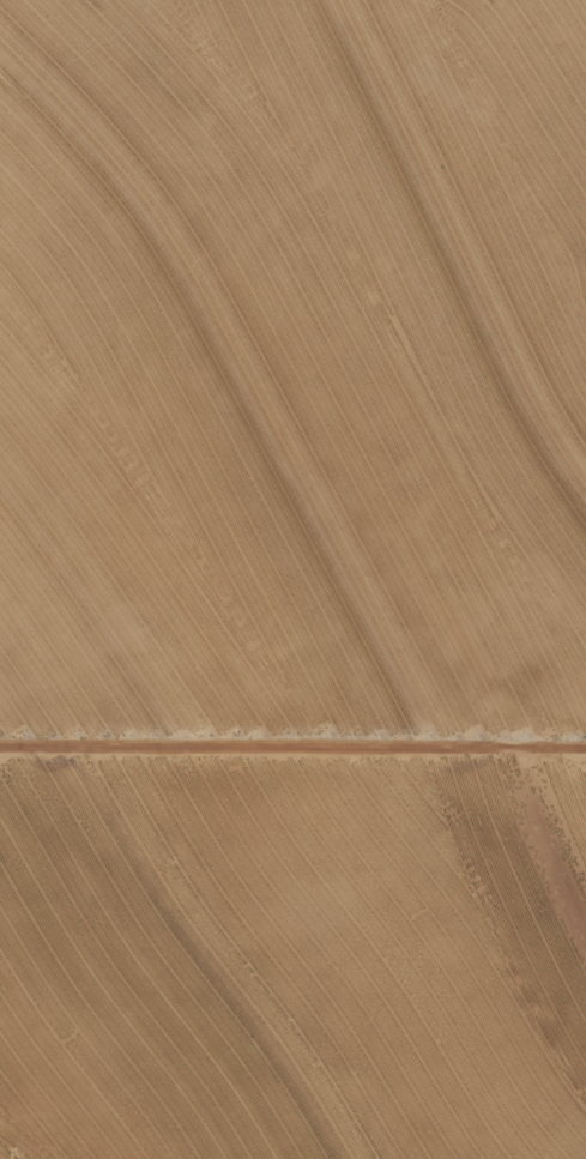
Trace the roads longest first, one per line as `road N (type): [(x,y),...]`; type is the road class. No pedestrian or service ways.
road 1 (track): [(0,717),(585,730)]

